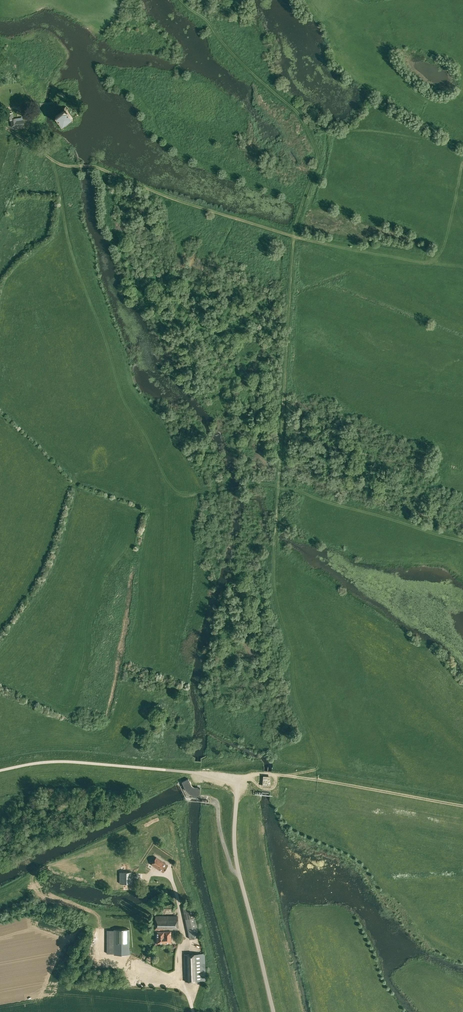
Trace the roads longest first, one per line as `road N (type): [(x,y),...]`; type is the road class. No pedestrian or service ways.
road 1 (track): [(185,0),(297,111),(320,155),(292,235),(274,582),(294,691),(324,760),(285,776)]
road 2 (track): [(237,785),(256,773),(462,806)]
road 3 (unclassified): [(237,785),(237,861),(273,1011)]
road 4 (track): [(292,235),(78,166)]

